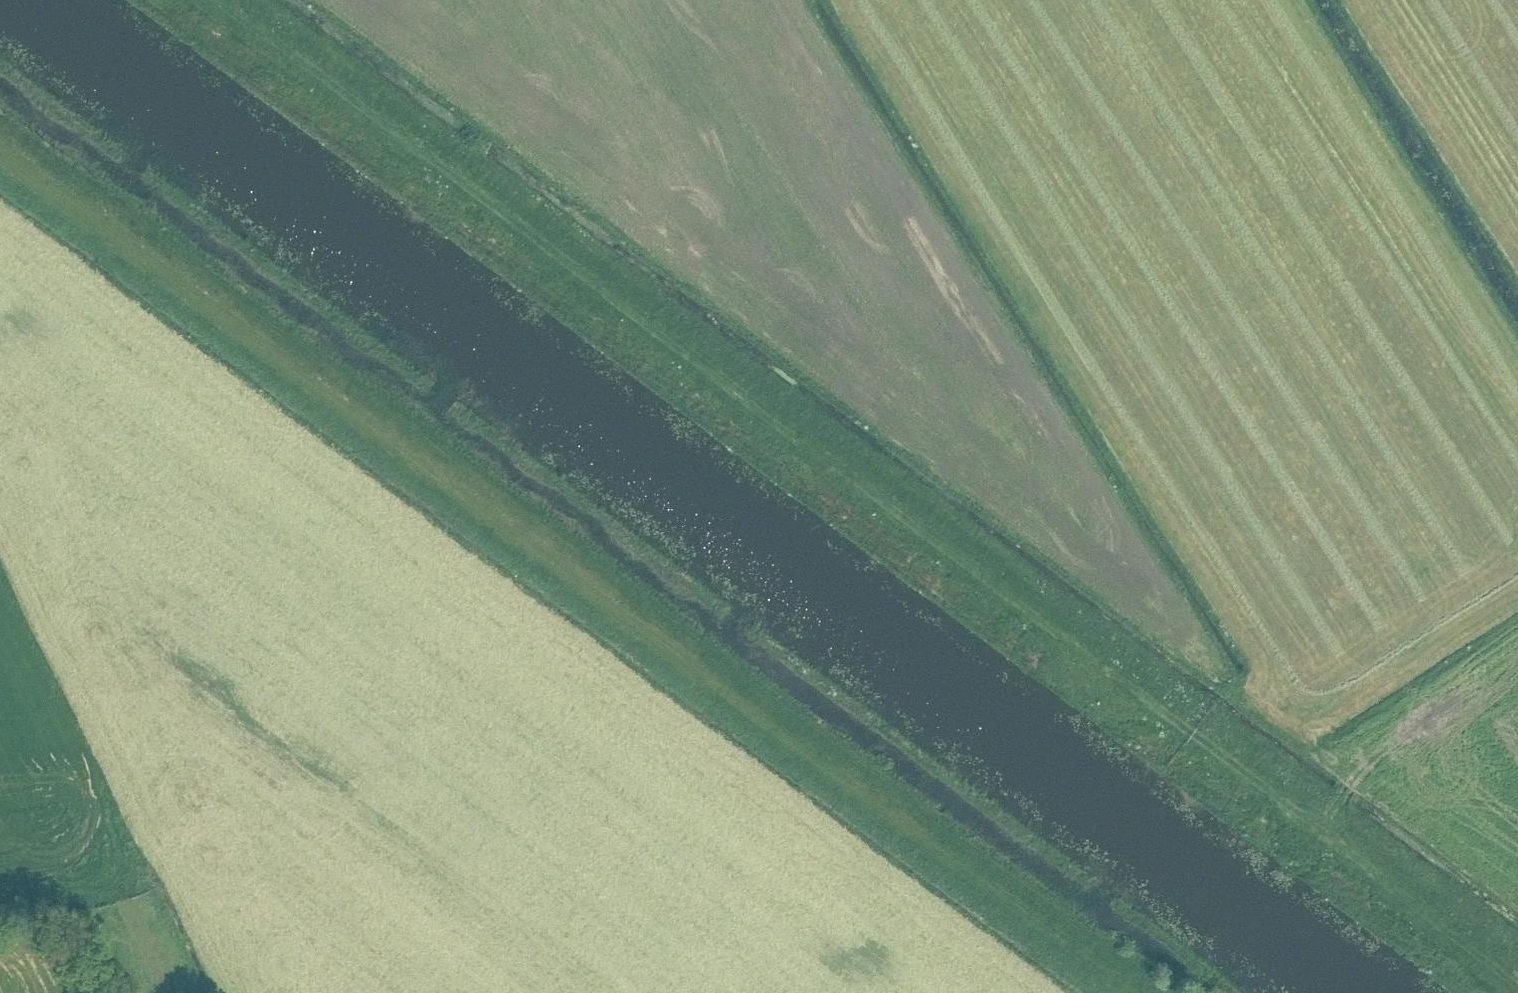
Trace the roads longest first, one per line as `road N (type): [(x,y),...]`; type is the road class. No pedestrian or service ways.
road 1 (track): [(0,861),(69,851),(105,857),(173,992)]

